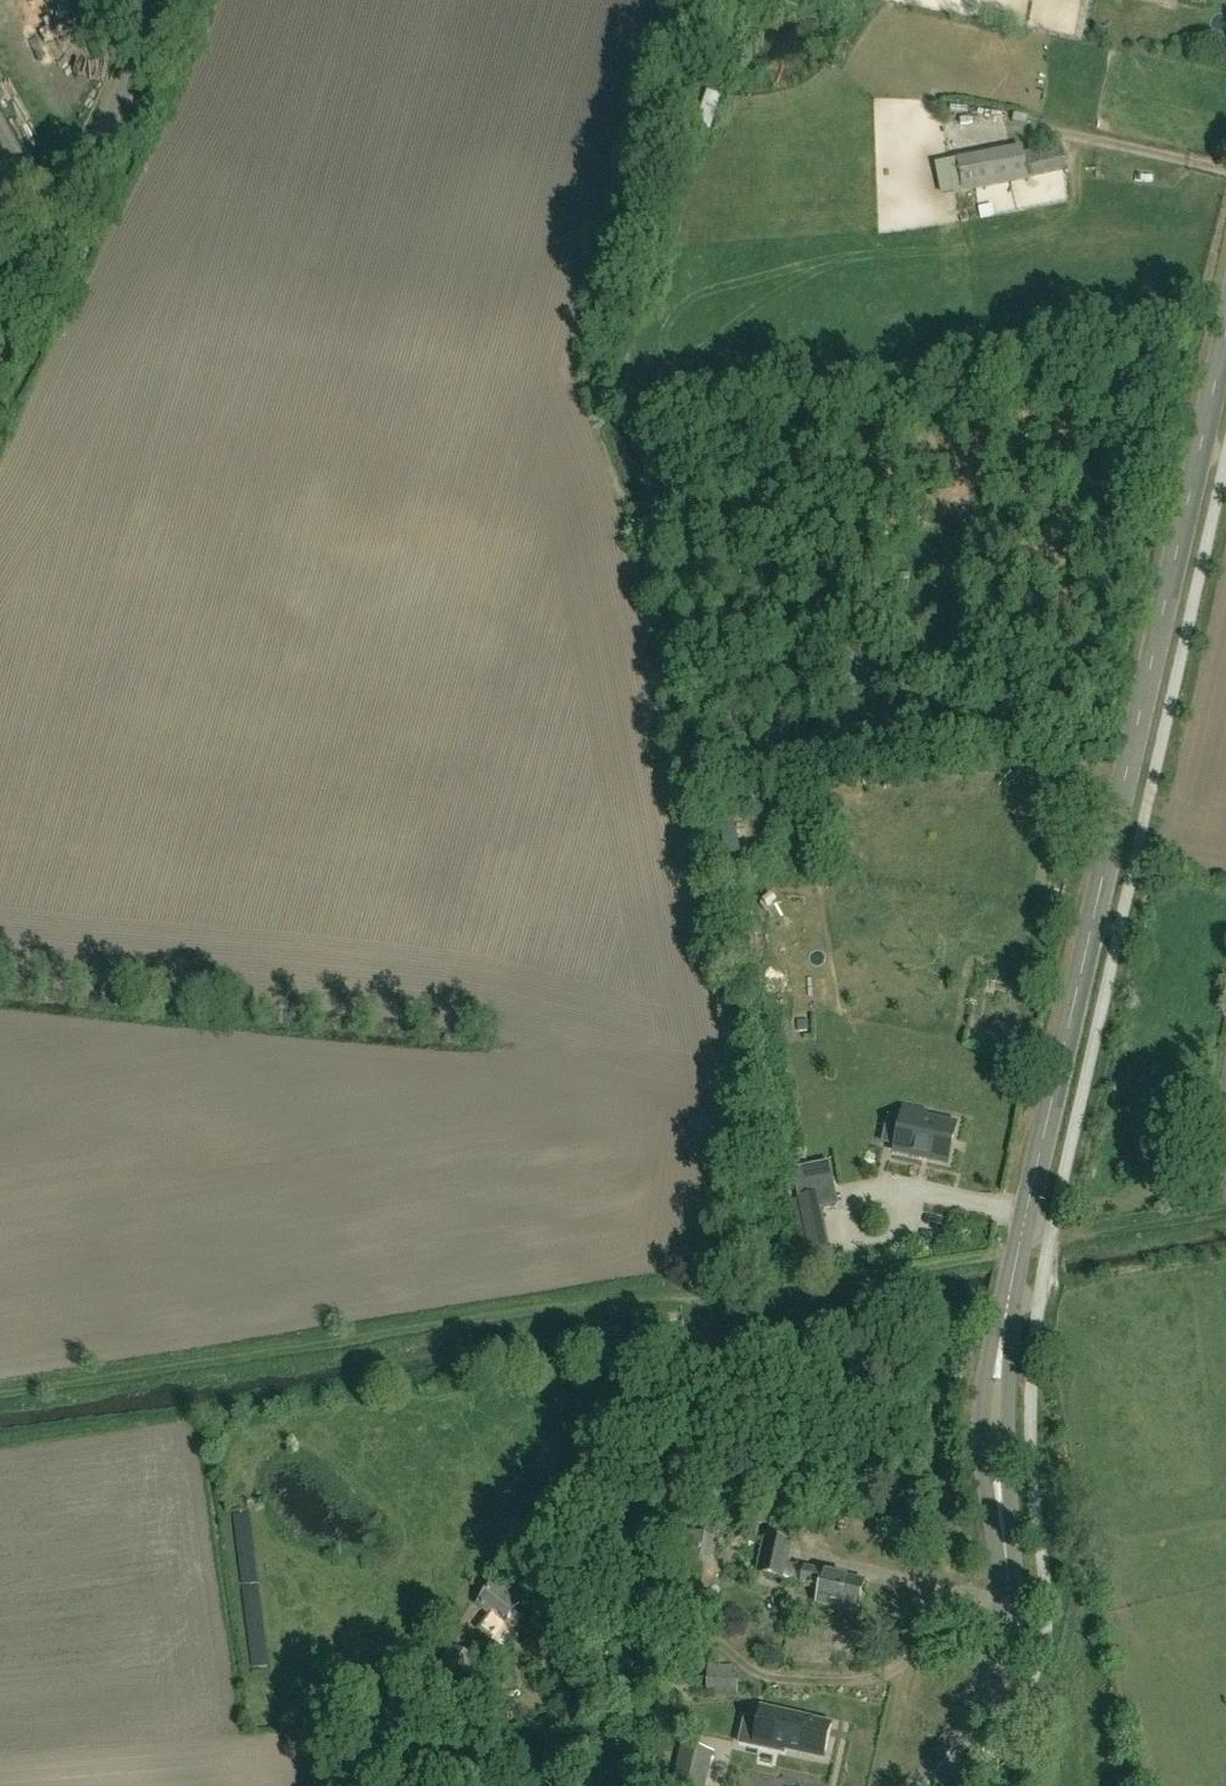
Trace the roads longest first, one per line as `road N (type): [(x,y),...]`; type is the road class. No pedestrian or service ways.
road 1 (tertiary): [(1225,333),(1018,1254)]
road 2 (unclassified): [(0,336),(89,164),(160,0)]
road 3 (track): [(1008,1303),(642,1365)]
road 4 (tertiary): [(926,1785),(979,1708),(1002,1651),(1003,1542)]
road 5 (tertiary): [(1004,1327),(986,1379),(980,1430),(1003,1542)]
road 6 (tertiary): [(1003,1542),(1004,1327)]

